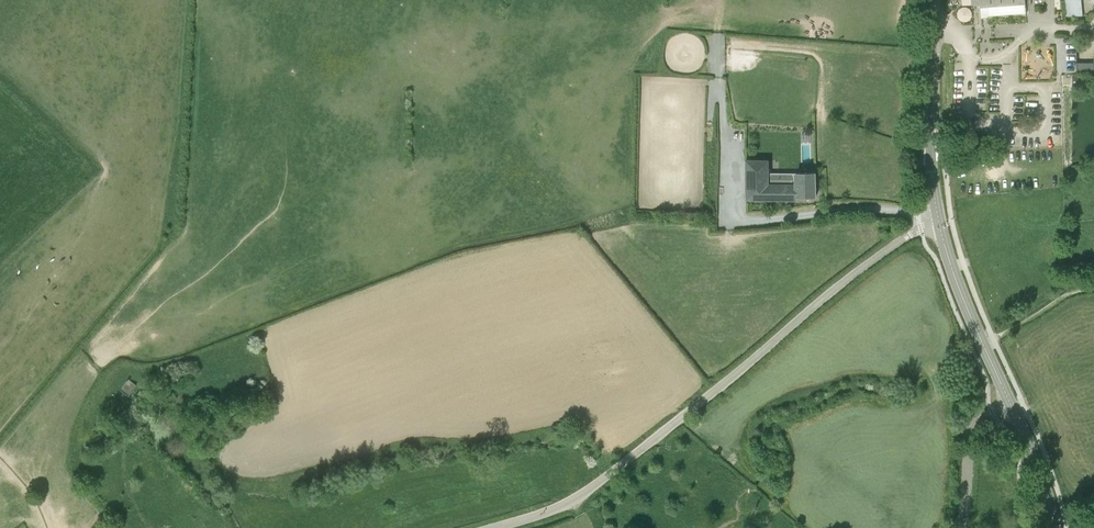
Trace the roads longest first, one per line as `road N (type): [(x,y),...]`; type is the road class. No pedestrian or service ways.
road 1 (unclassified): [(495,527),(589,489),(841,284),(939,222)]
road 2 (tertiary): [(939,222),(934,0)]
road 3 (tertiary): [(1011,404),(939,222)]
road 4 (residential): [(961,527),(970,434),(984,416),(1011,404)]
road 5 (tertiary): [(1054,527),(1011,404)]

